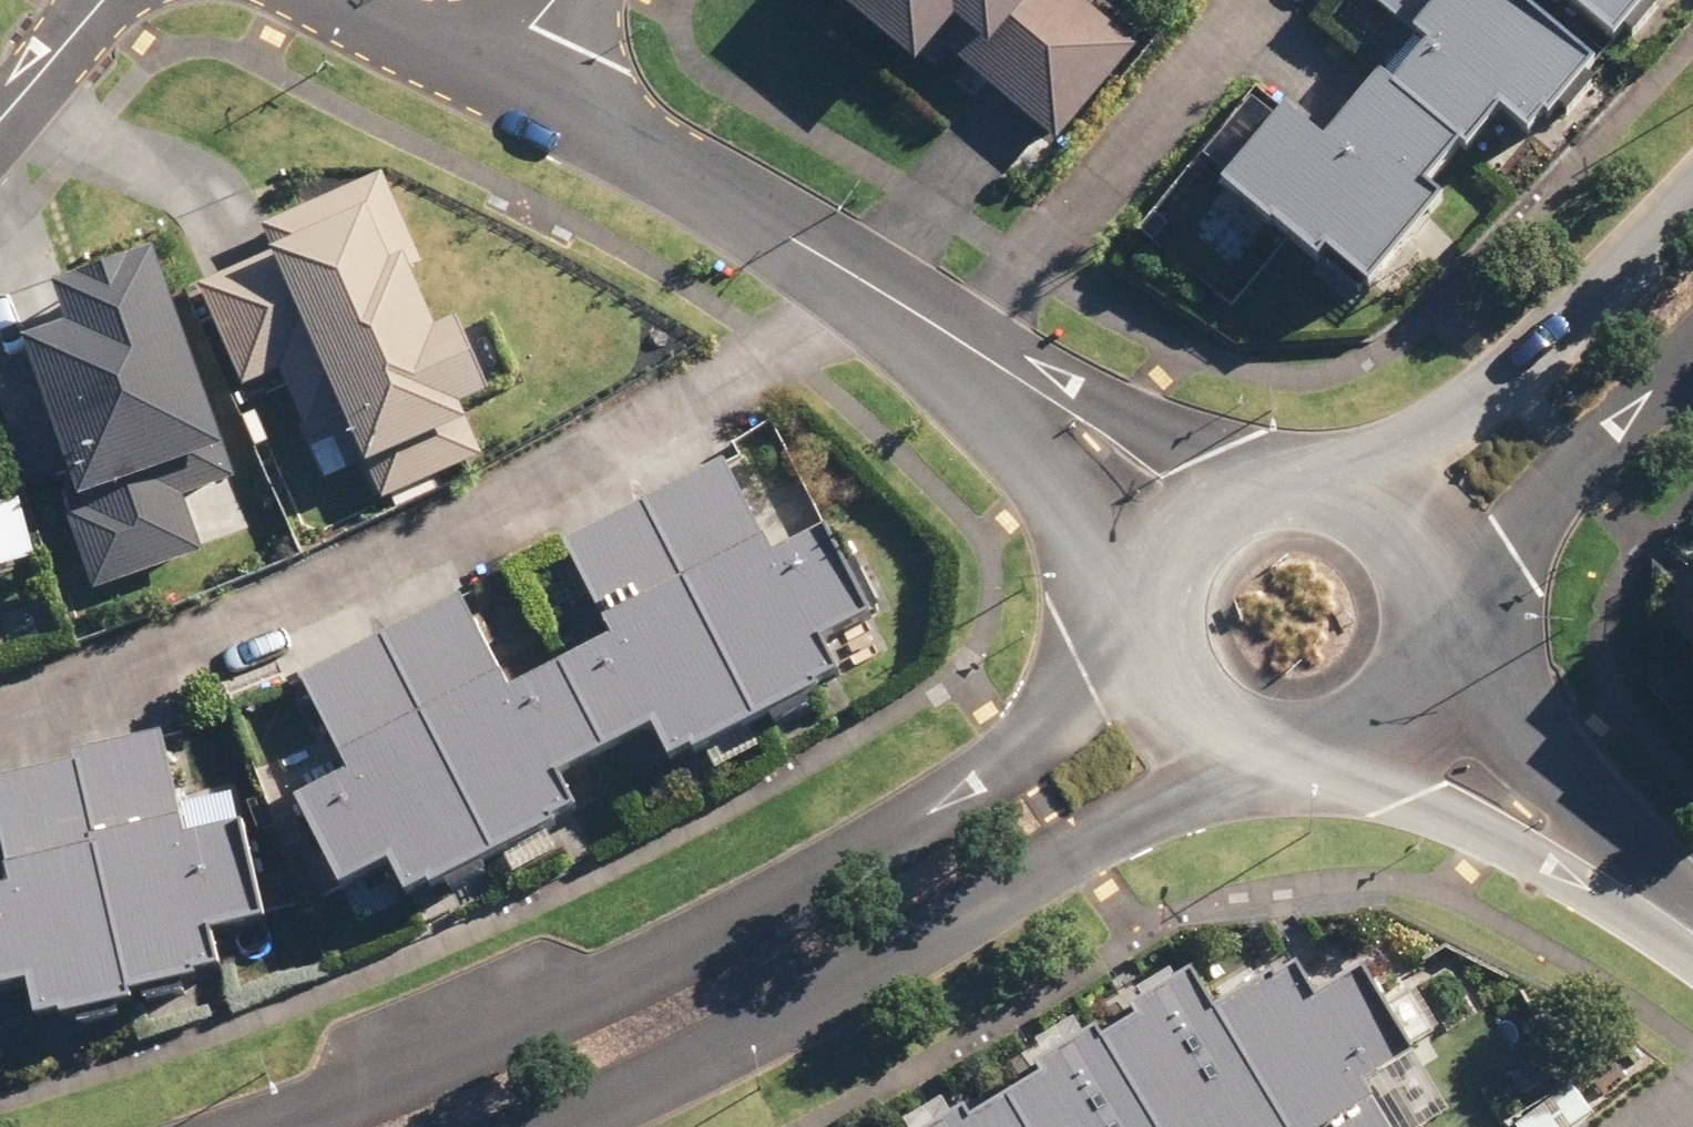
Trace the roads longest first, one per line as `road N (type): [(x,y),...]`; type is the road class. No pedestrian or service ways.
road 1 (residential): [(261,1126),(447,1065),(899,836),(1019,757),(1136,626)]
road 2 (residential): [(891,295),(513,505),(220,621),(0,681)]
road 3 (residential): [(1255,759),(758,1025),(534,1126)]
road 4 (residential): [(488,69),(891,295)]
road 5 (residential): [(1345,479),(1570,326),(1692,189)]
road 6 (residential): [(1262,0),(970,349)]
road 7 (residential): [(1692,347),(1508,544),(1438,604)]
road 8 (residential): [(1147,579),(970,349)]
road 9 (residential): [(970,349),(1224,484)]
road 10 (residential): [(1353,754),(1411,802),(1504,842),(1598,865)]
road 11 (residential): [(1442,648),(1528,735),(1571,800),(1598,865)]
road 12 (residential): [(1255,759),(1210,740),(1173,707),(1136,626)]
road 13 (residential): [(318,0),(488,69)]
road 14 (residential): [(0,123),(106,0)]
road 15 (residential): [(1345,479),(1409,529),(1438,604)]
road 16 (residential): [(1442,648),(1426,690),(1395,731),(1353,754)]
road 17 (residential): [(1147,579),(1164,539),(1224,484)]
road 18 (residential): [(1224,484),(1305,469),(1345,479)]

